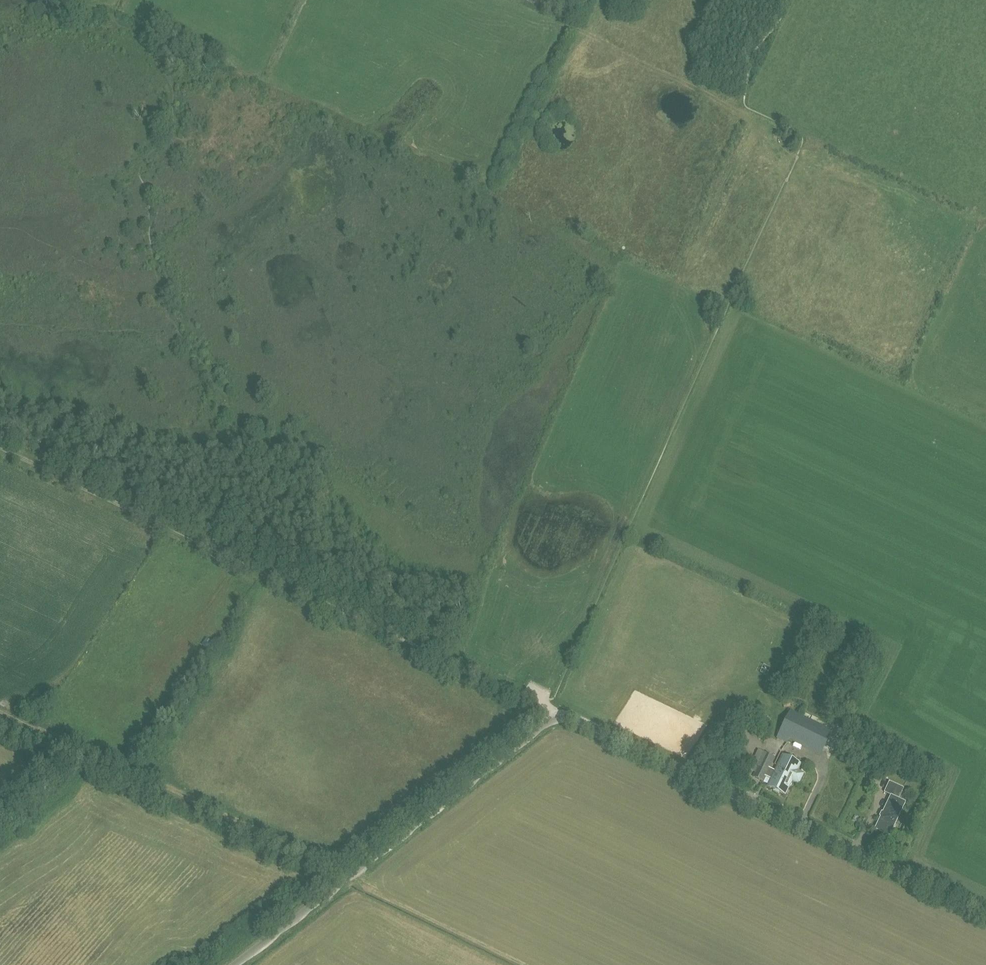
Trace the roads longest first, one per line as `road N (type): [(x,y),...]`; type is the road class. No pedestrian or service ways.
road 1 (track): [(0,449),(550,710)]
road 2 (unclassified): [(985,914),(562,717)]
road 3 (unclassified): [(240,964),(504,754),(562,717)]

